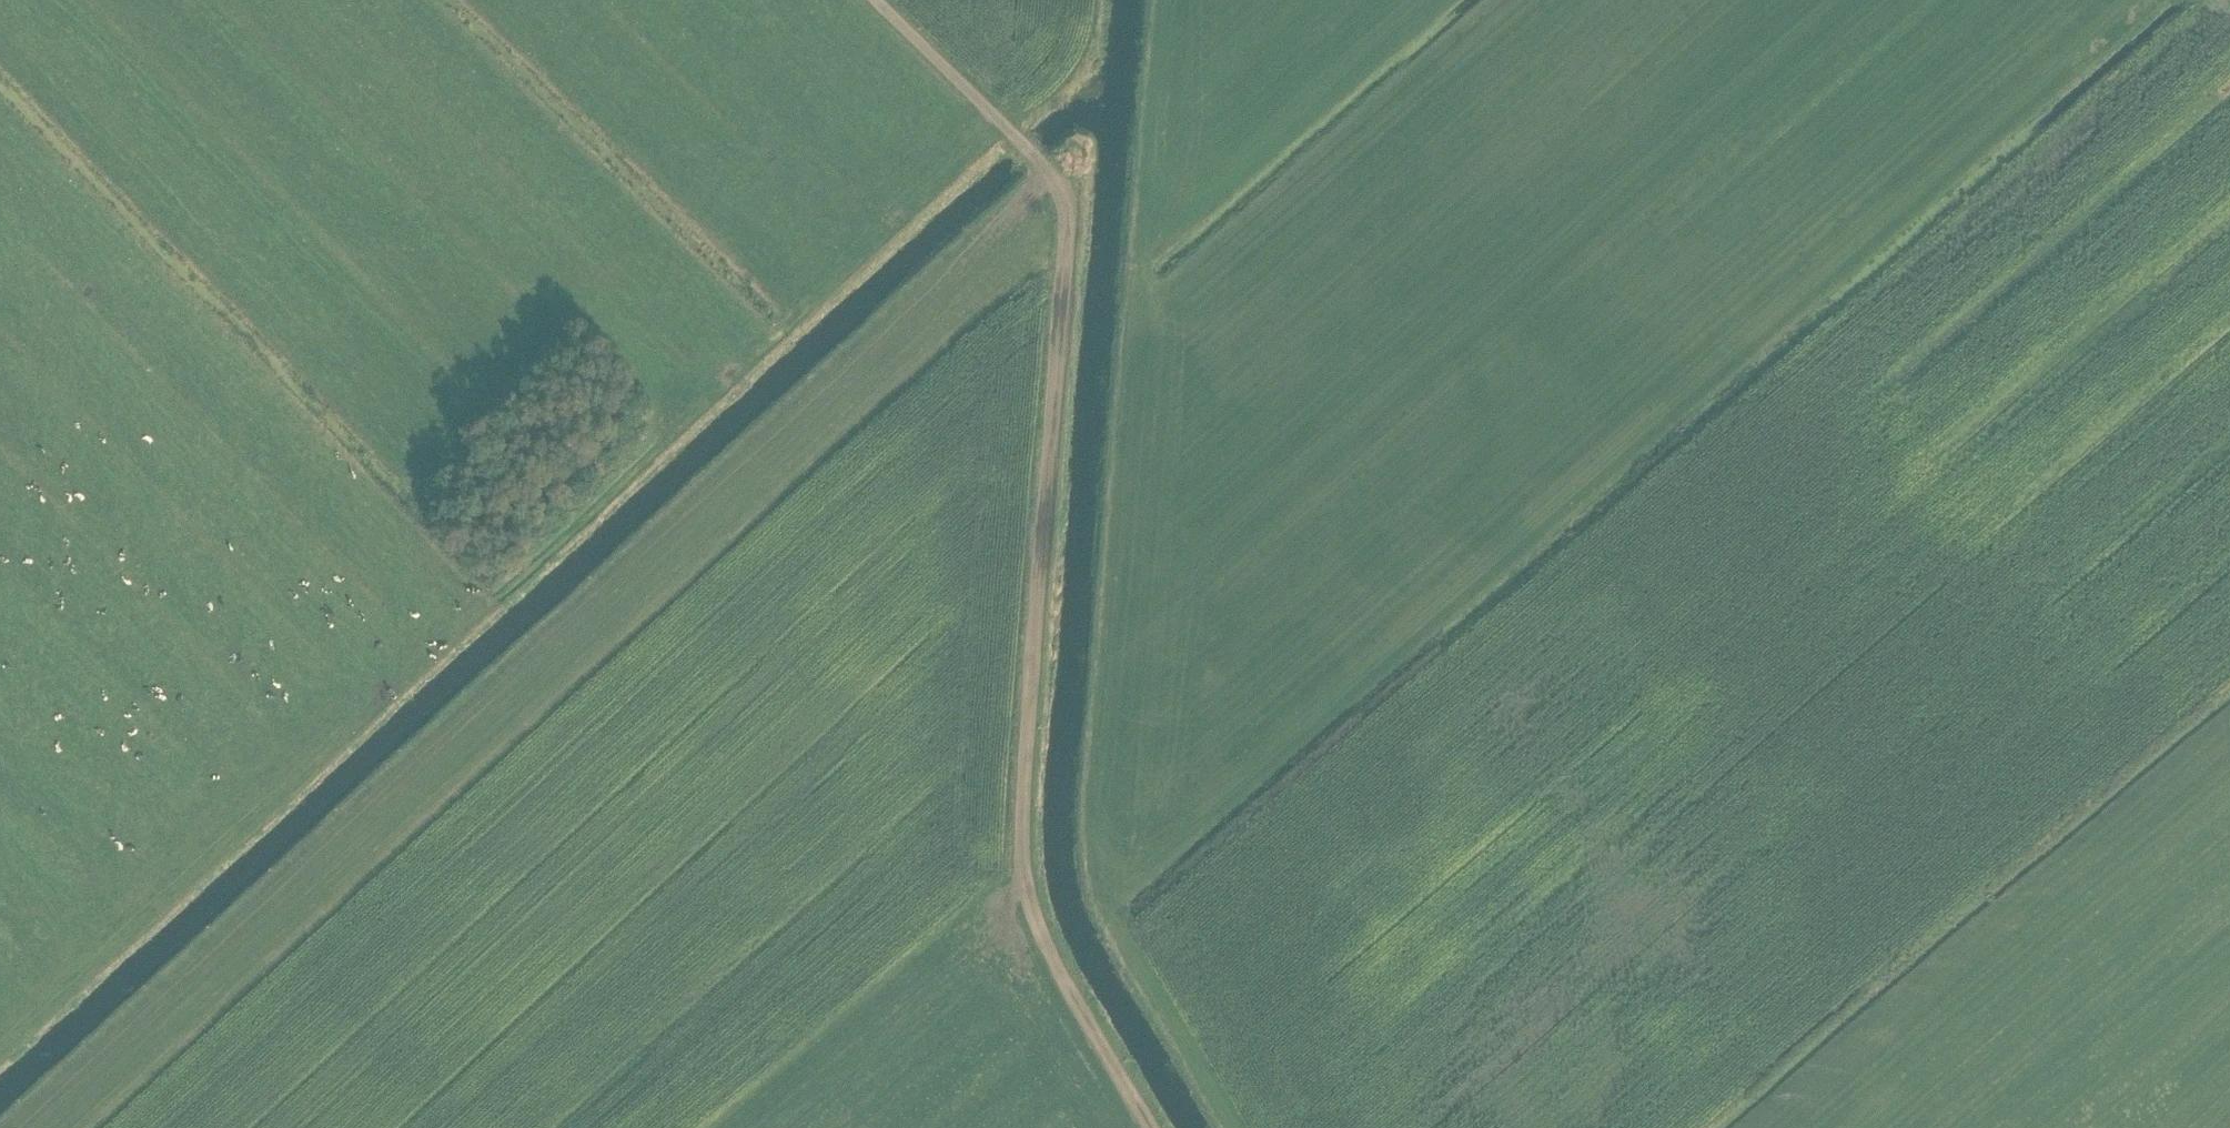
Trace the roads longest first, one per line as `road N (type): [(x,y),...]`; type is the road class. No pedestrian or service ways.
road 1 (track): [(873,0),(1064,193),(1069,218),(1023,863),(1055,962),(1153,1127)]

